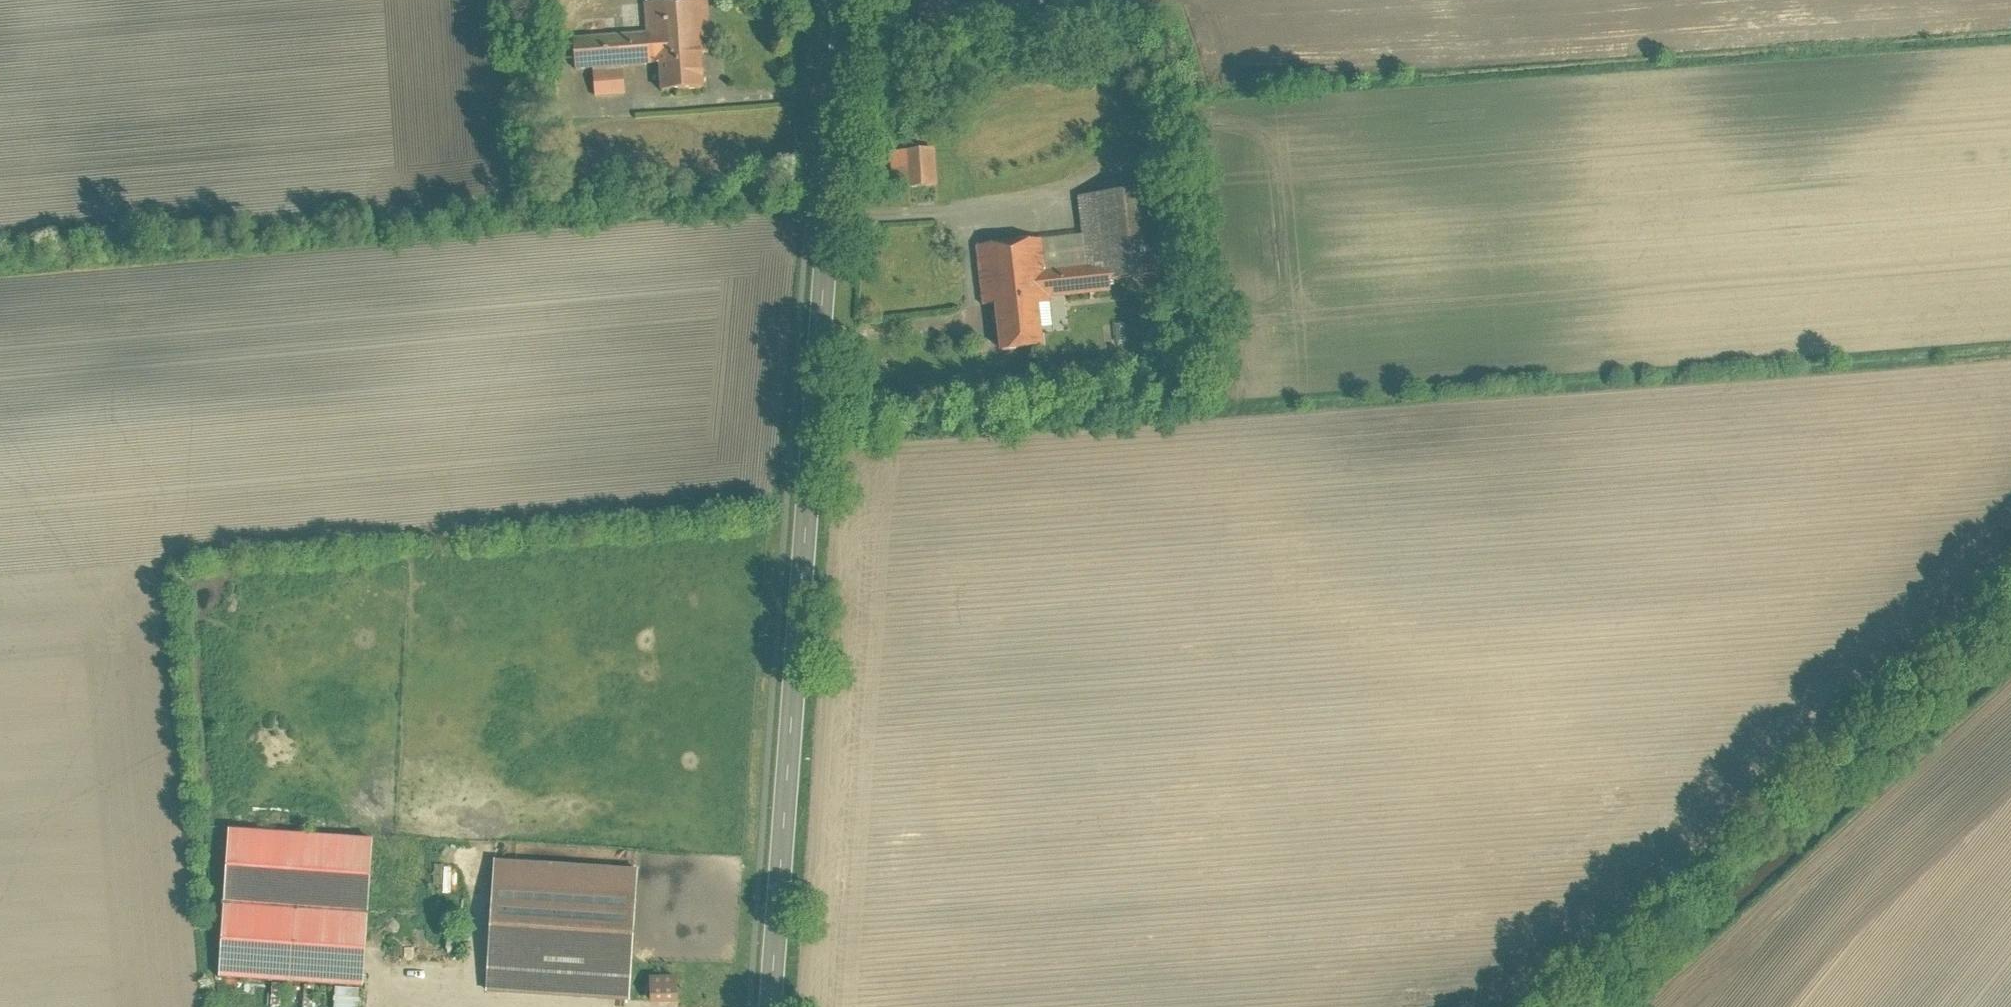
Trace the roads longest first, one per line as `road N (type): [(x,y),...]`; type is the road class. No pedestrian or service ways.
road 1 (tertiary): [(844,0),(767,1006)]

